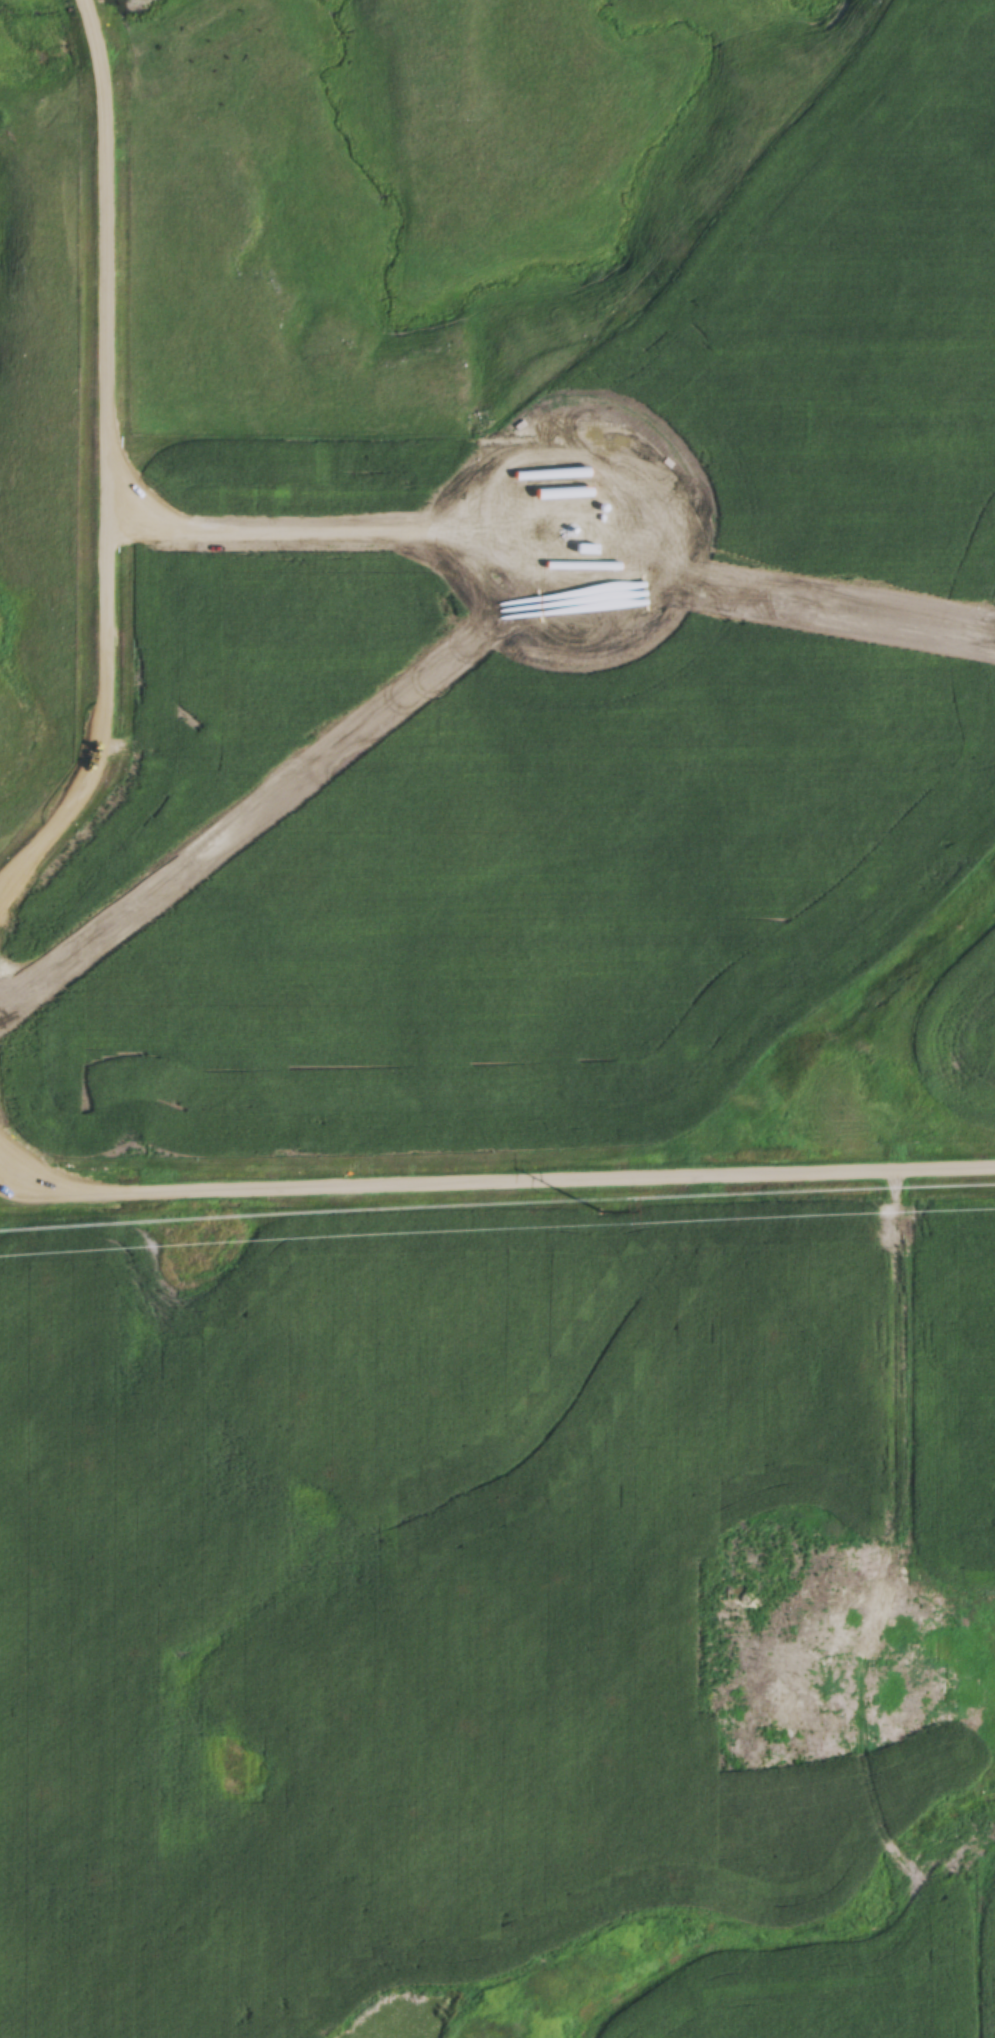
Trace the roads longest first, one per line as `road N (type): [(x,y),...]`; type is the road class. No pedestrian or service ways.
road 1 (residential): [(994,1164),(31,1192),(0,1184)]
road 2 (residential): [(0,884),(99,765),(106,706),(108,142),(95,38),(81,0)]
road 3 (residential): [(862,1665),(898,1548),(894,1503),(877,1455),(894,1343),(898,1167)]

